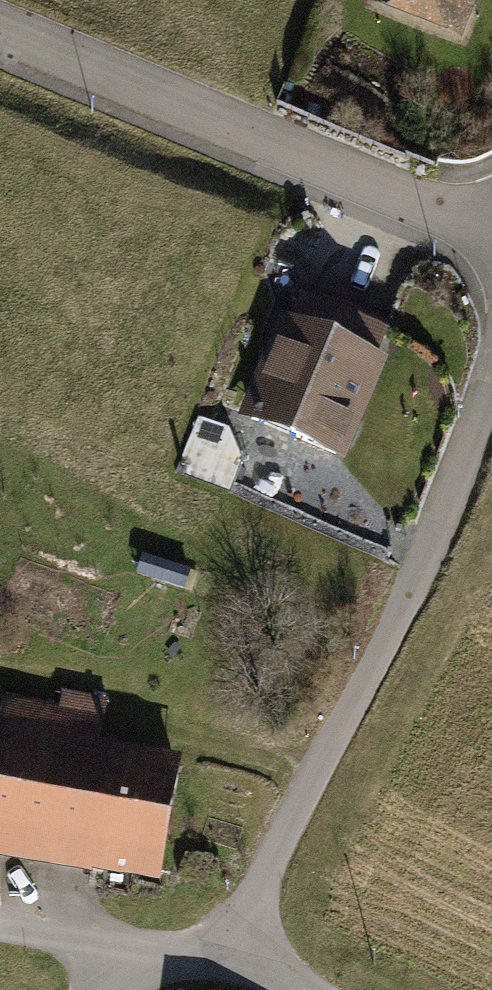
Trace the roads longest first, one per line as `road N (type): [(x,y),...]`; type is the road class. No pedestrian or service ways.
road 1 (residential): [(491,386),(411,590),(222,954)]
road 2 (residential): [(0,29),(491,231)]
road 3 (unclassified): [(145,946),(0,926)]

